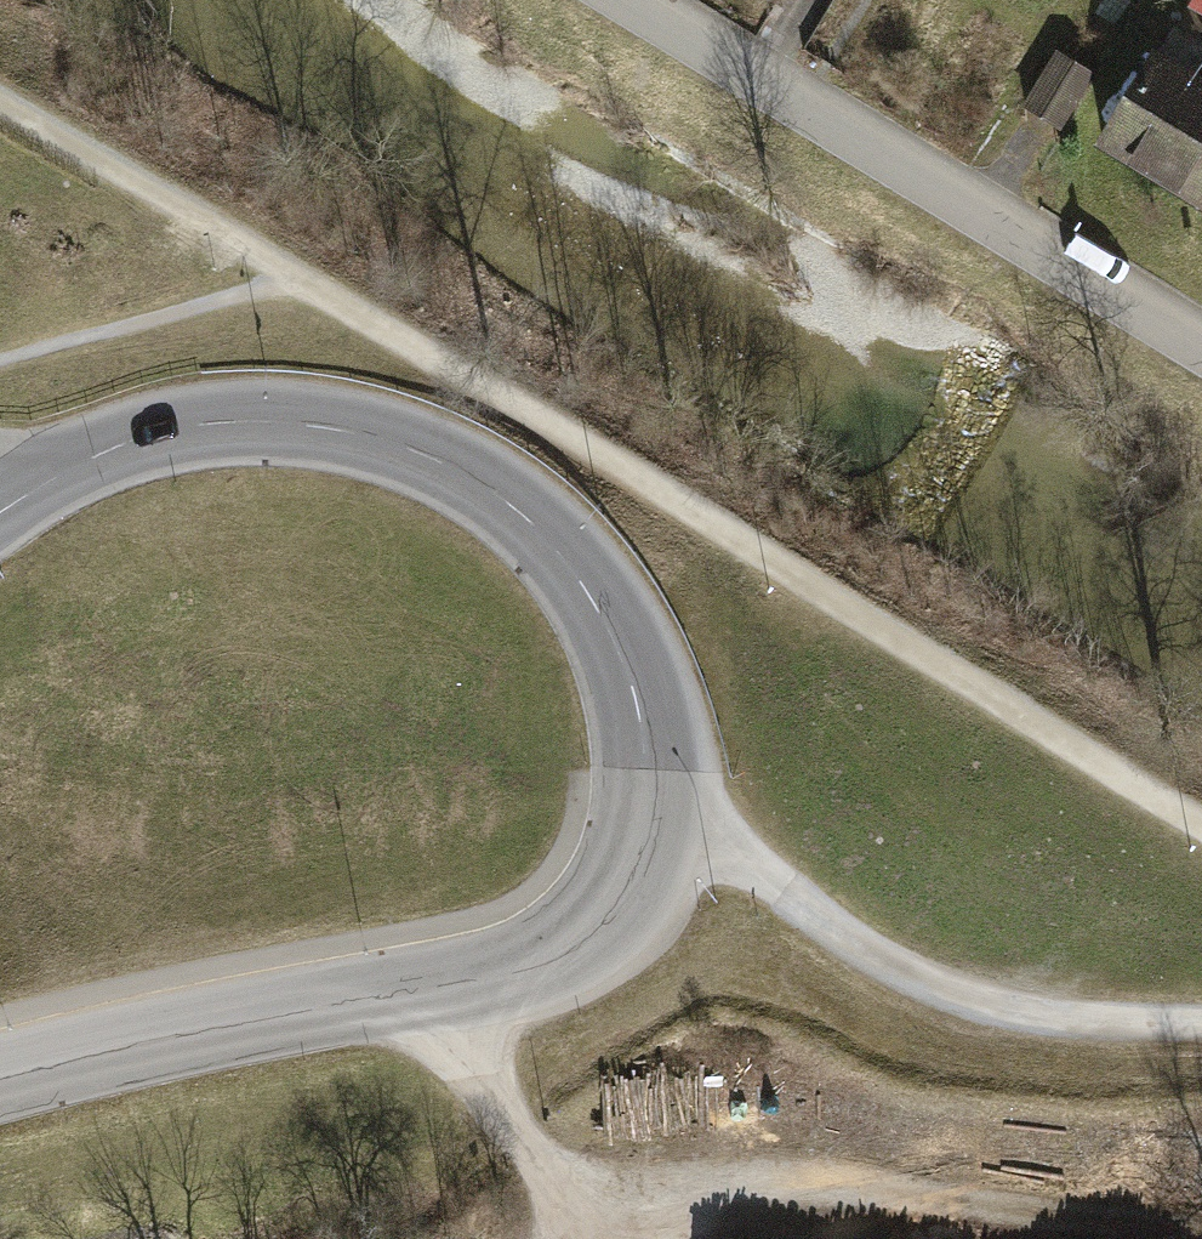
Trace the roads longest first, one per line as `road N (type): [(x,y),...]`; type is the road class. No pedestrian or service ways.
road 1 (residential): [(0,515),(83,462),(174,428),(318,424),(408,448),(529,520),(584,583),(637,690),(658,806),(647,857),(622,899),(587,932),(539,957),(0,1076)]
road 2 (track): [(1201,832),(0,96)]
road 3 (residential): [(1201,339),(633,0)]
road 4 (track): [(1201,1021),(1017,1009),(903,972),(762,874),(656,775)]
road 5 (track): [(417,984),(582,1238)]

